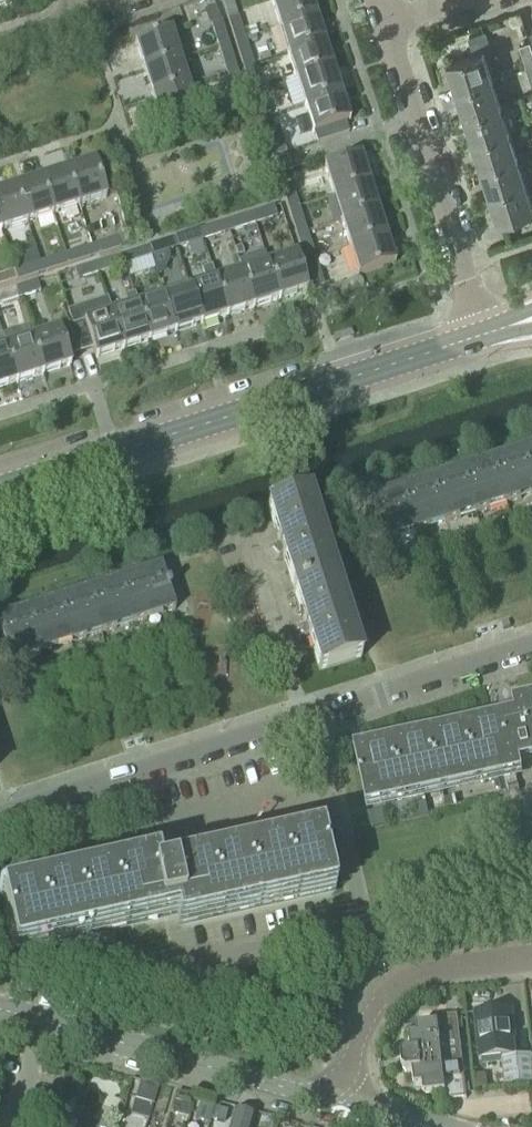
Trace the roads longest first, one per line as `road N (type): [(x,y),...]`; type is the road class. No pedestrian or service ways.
road 1 (secondary): [(0,486),(490,337)]
road 2 (residential): [(195,946),(360,912),(309,720)]
road 3 (residential): [(490,337),(390,27)]
road 4 (residential): [(0,819),(309,720)]
road 5 (unclassified): [(330,1103),(38,1024)]
road 6 (unclassified): [(330,1103),(353,1031),(408,973),(531,959)]
road 7 (residential): [(309,720),(531,650)]
road 8 (residential): [(309,720),(248,529)]

